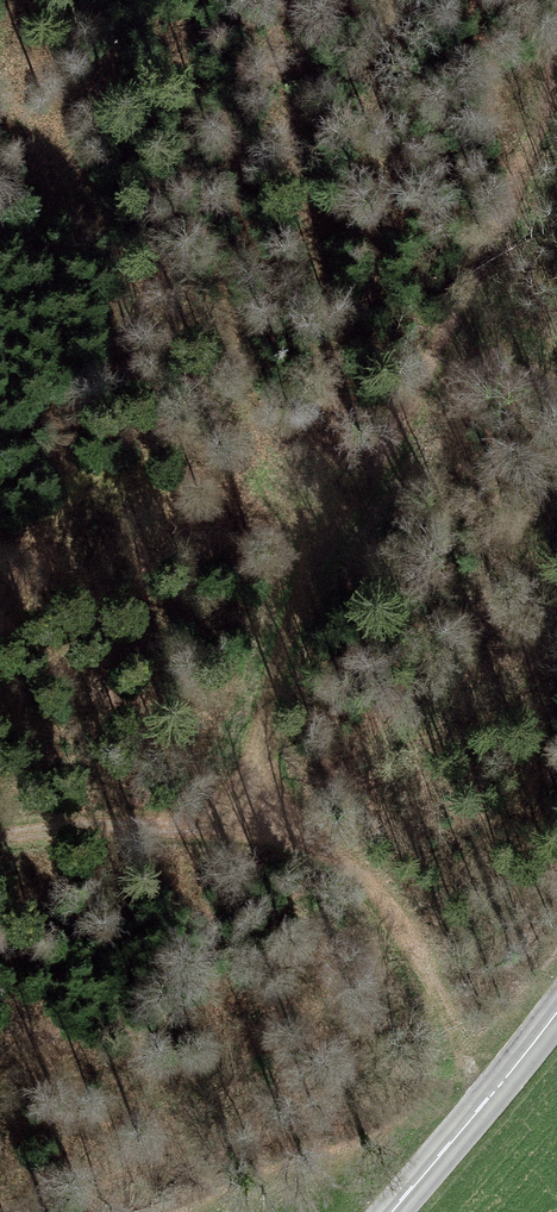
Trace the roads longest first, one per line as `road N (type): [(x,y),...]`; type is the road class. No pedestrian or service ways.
road 1 (track): [(252,824),(264,708),(317,554),(386,447),(478,267),(556,84)]
road 2 (track): [(0,101),(42,143),(115,276),(317,554)]
road 3 (track): [(252,824),(309,845),(362,883),(486,1102)]
road 4 (tertiary): [(391,1211),(556,1012)]
road 5 (track): [(0,836),(184,819),(252,824)]

